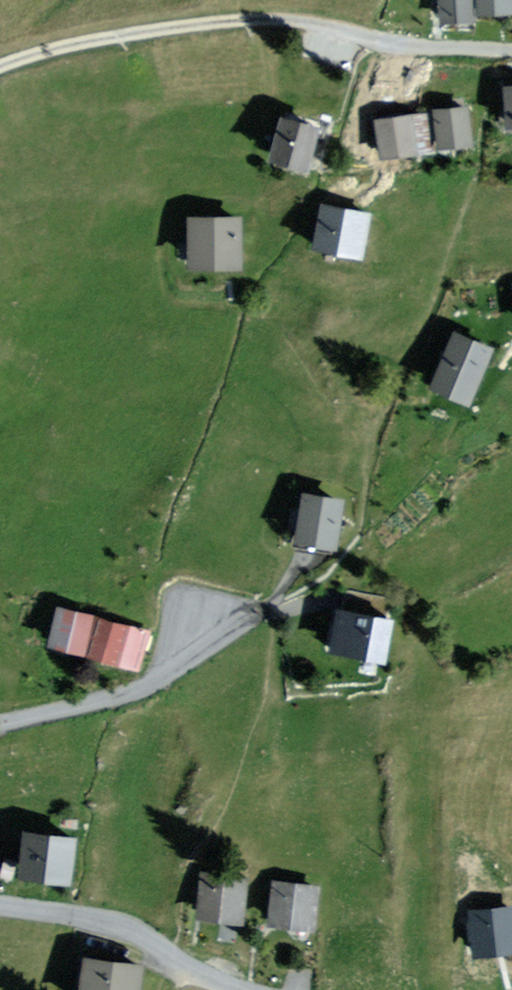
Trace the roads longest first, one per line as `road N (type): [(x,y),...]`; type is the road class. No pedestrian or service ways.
road 1 (track): [(0,67),(139,32),(243,18),(301,19),(391,42),(511,54)]
road 2 (residential): [(278,607),(125,694),(0,721)]
road 3 (residential): [(0,906),(101,920),(209,982),(243,989)]

